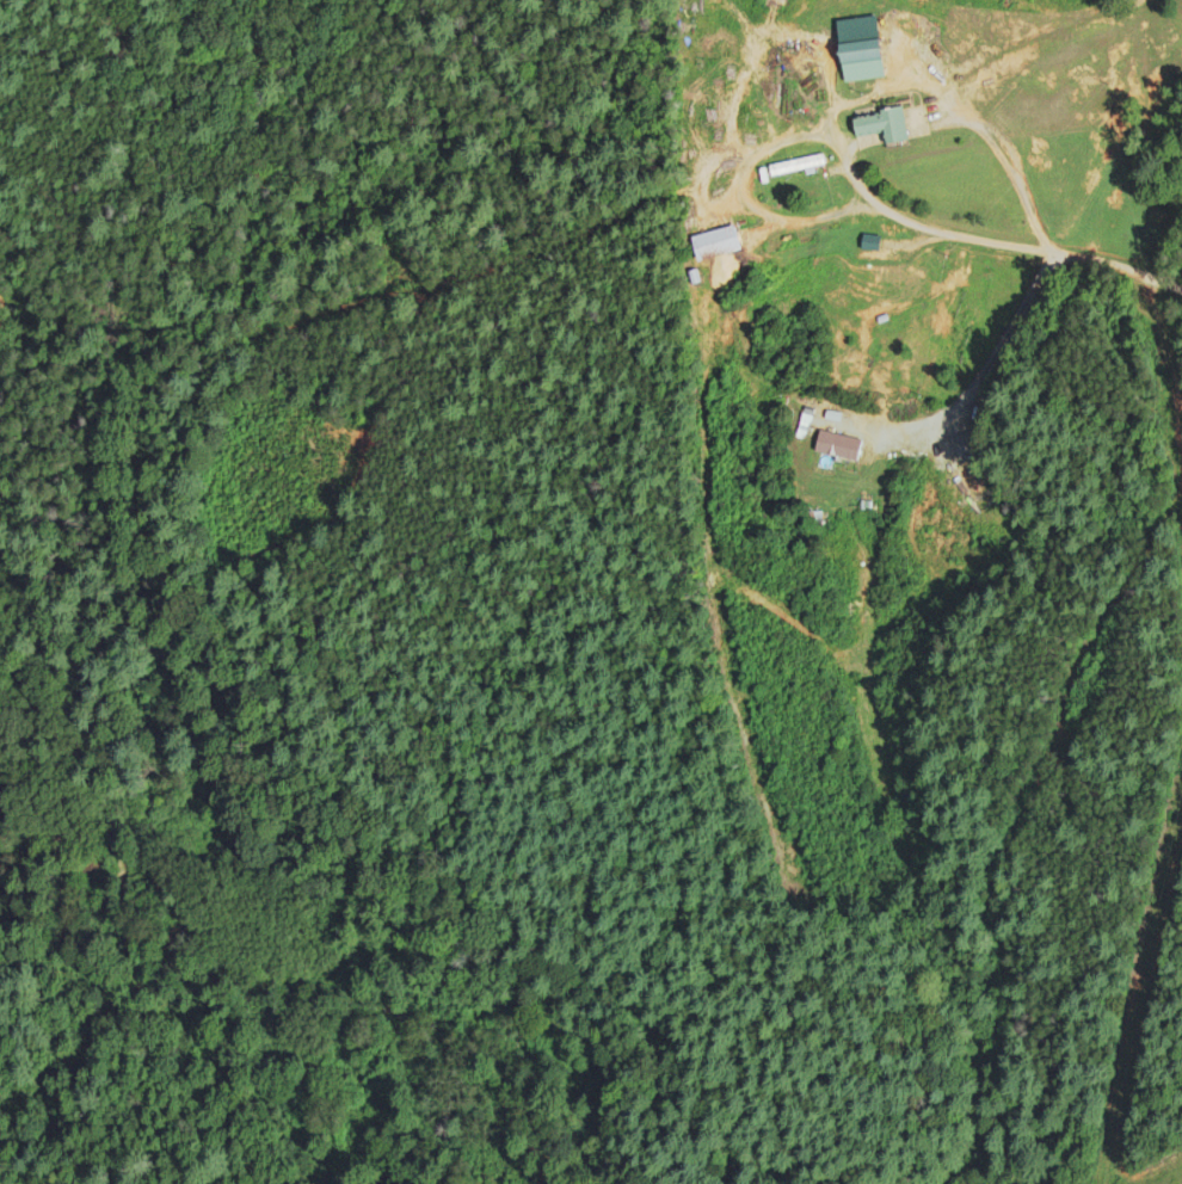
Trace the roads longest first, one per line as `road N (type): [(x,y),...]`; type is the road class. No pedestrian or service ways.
road 1 (residential): [(1181,284),(924,226),(875,201),(848,155)]

